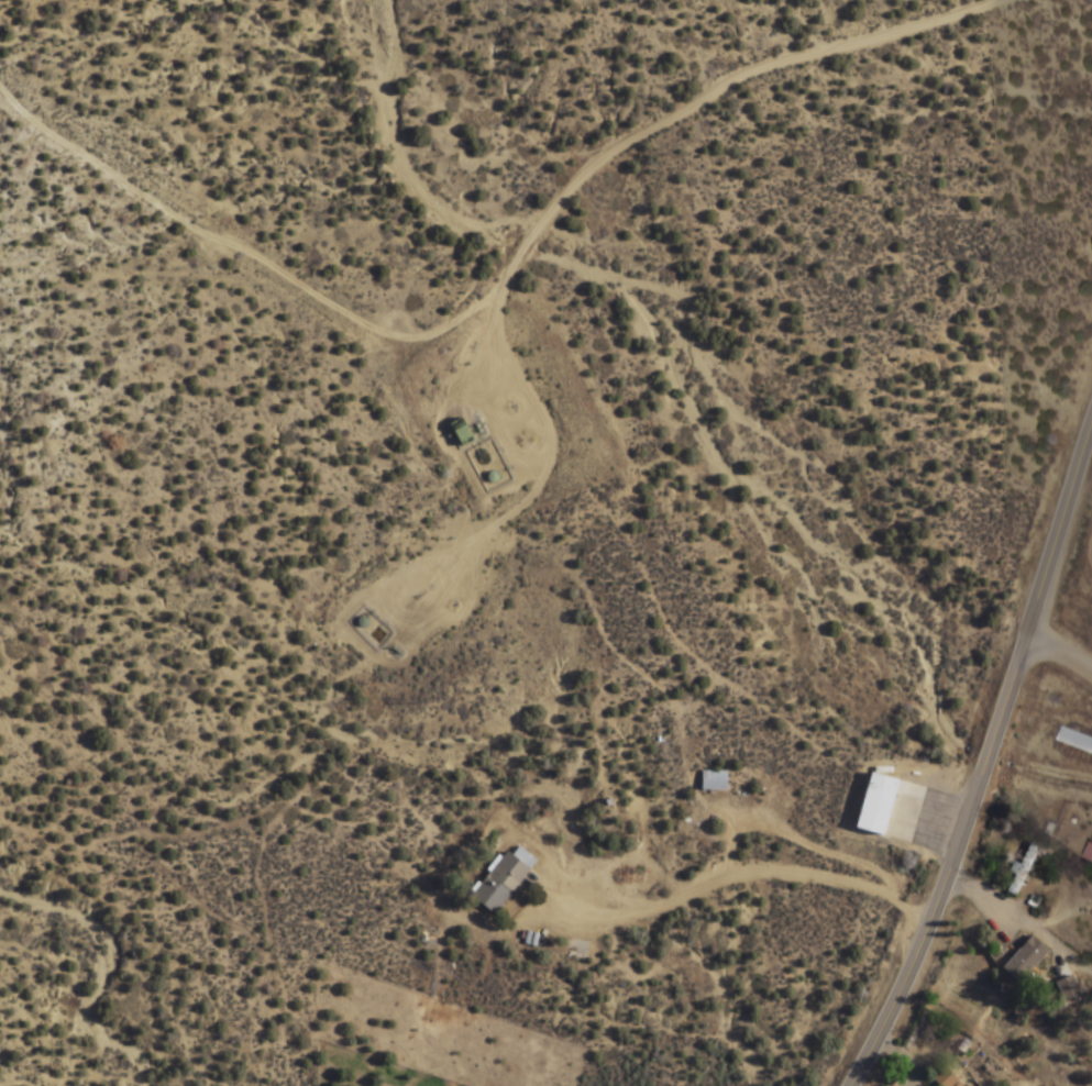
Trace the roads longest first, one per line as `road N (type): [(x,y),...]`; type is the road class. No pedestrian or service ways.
road 1 (secondary): [(847,1085),(939,891),(1091,427)]
road 2 (track): [(503,287),(435,333),(387,334),(141,196),(46,134),(0,89)]

